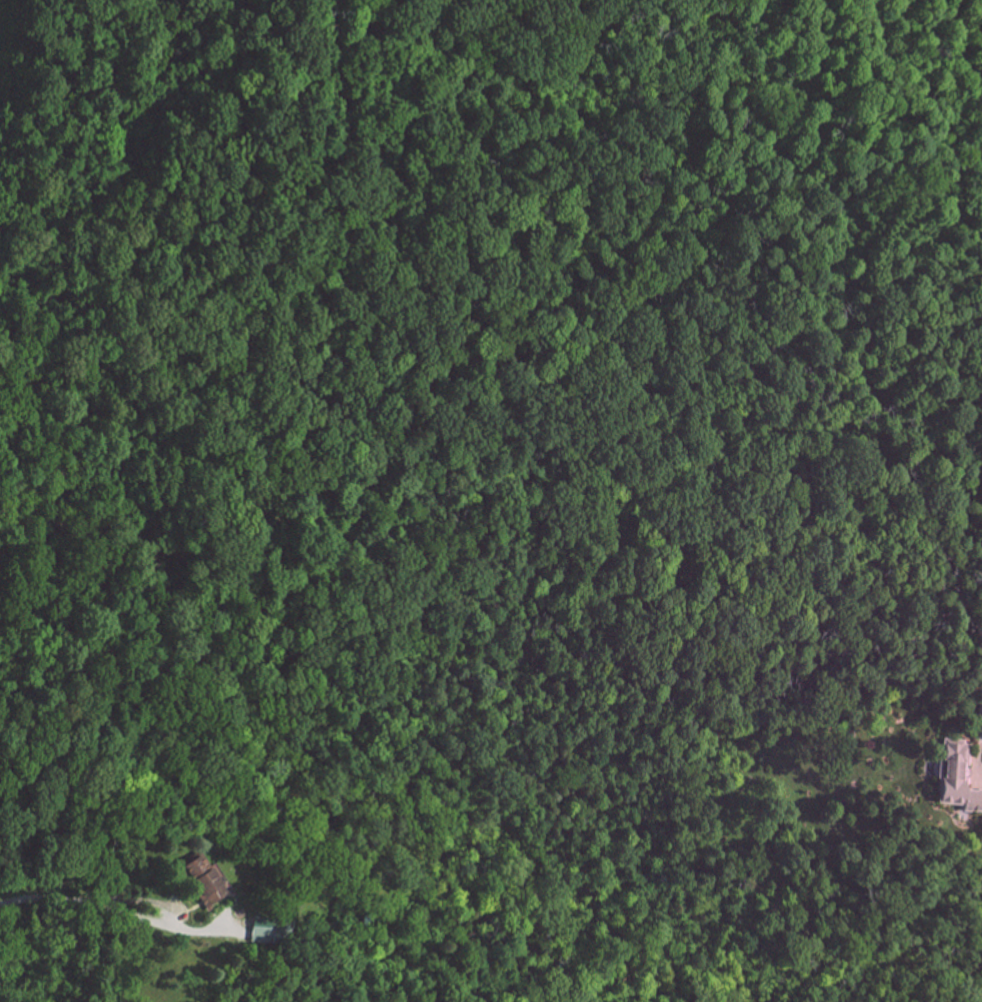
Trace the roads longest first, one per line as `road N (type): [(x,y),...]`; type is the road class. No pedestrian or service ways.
road 1 (track): [(96,905),(204,931),(226,921)]

